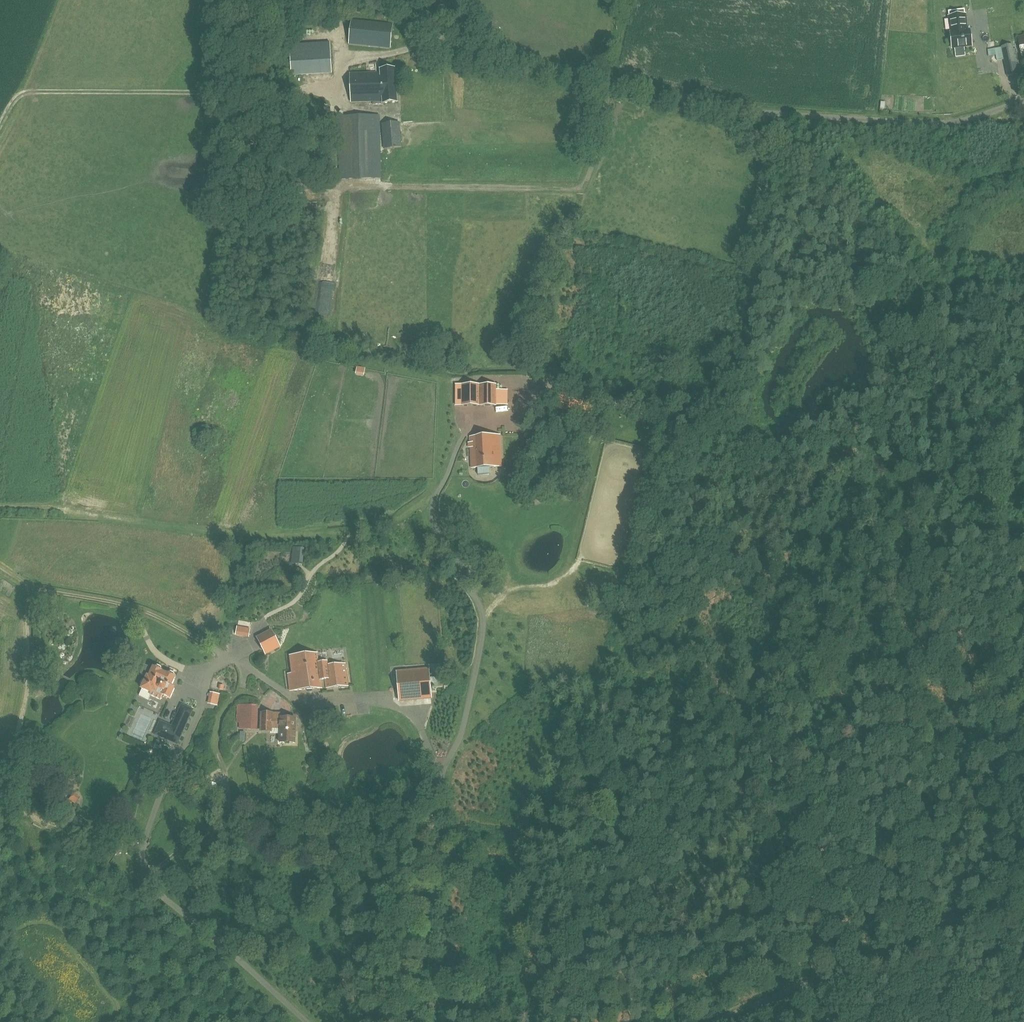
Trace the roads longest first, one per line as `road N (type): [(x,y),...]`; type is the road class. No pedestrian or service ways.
road 1 (unclassified): [(411,0),(450,44),(701,104),(939,121),(1023,102)]
road 2 (track): [(607,82),(580,188),(341,186),(331,238)]
road 3 (track): [(29,583),(27,649),(2,787),(17,808),(150,887)]
road 4 (unclassified): [(721,1021),(1023,895)]
road 5 (track): [(0,563),(29,583),(157,615),(229,658)]

